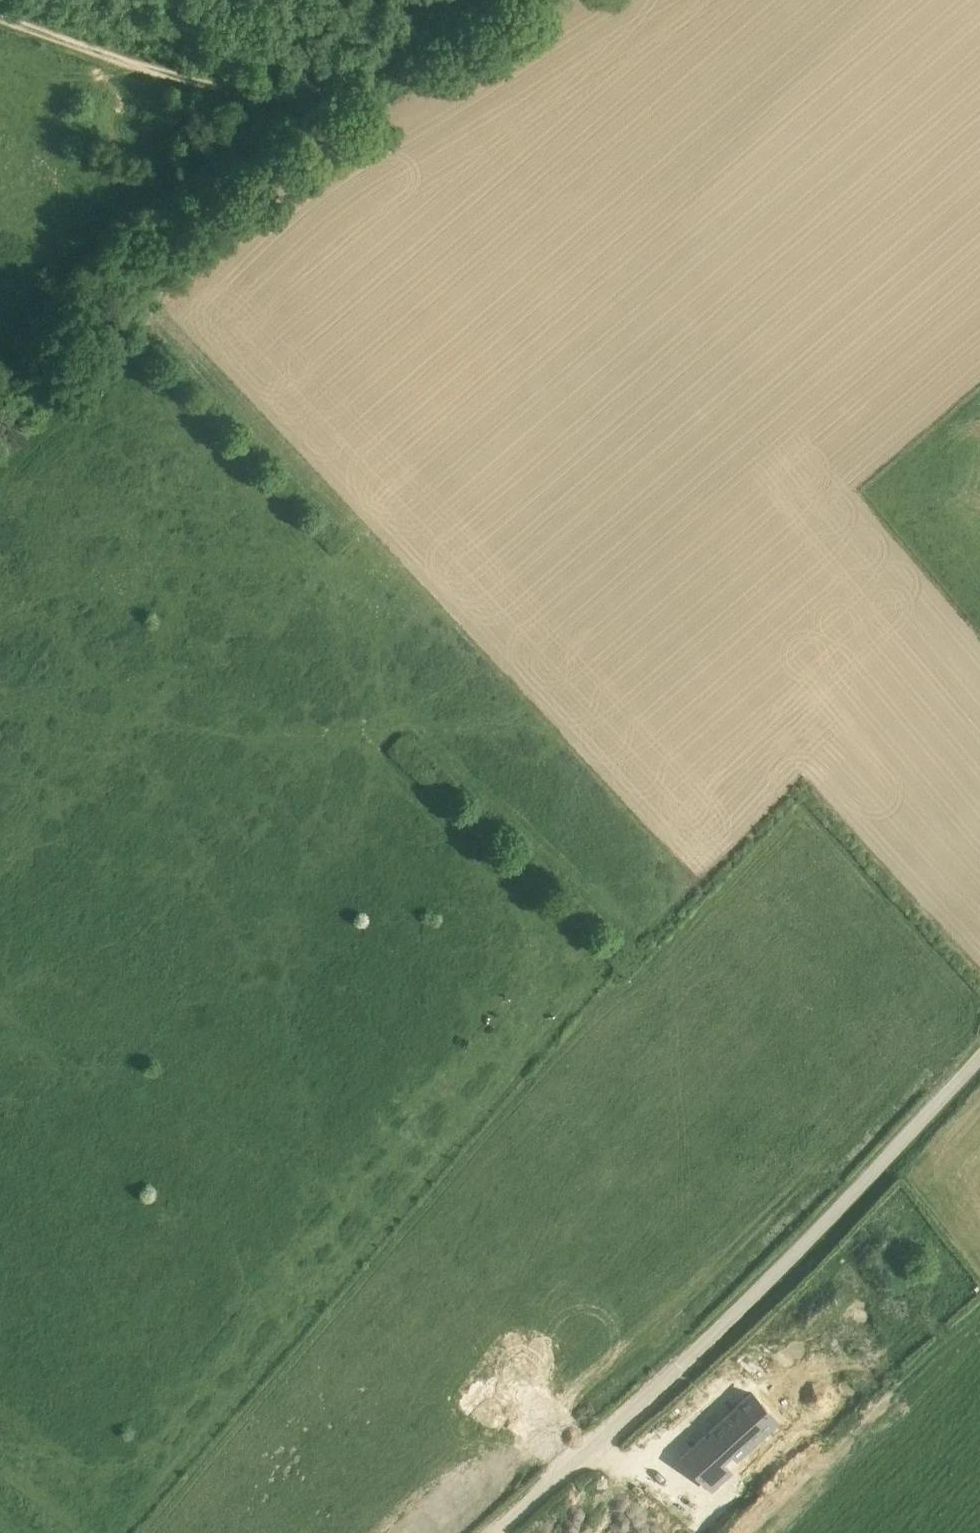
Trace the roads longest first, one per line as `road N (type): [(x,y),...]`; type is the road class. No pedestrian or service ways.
road 1 (unclassified): [(979,1050),(715,1326),(491,1532)]
road 2 (track): [(0,16),(234,107),(269,108),(303,101),(498,0)]

